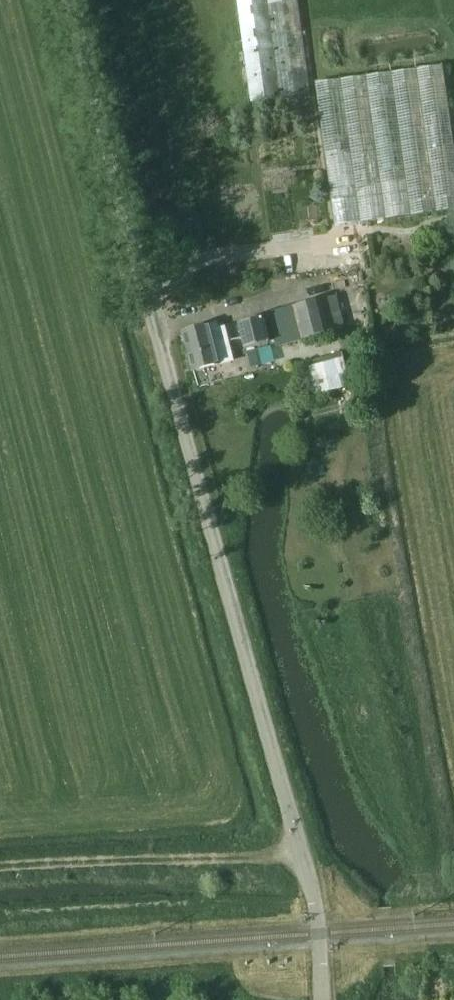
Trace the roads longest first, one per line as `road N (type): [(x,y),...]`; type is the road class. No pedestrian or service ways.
road 1 (unclassified): [(322,999),(310,888),(78,0)]
road 2 (track): [(0,906),(310,888)]

